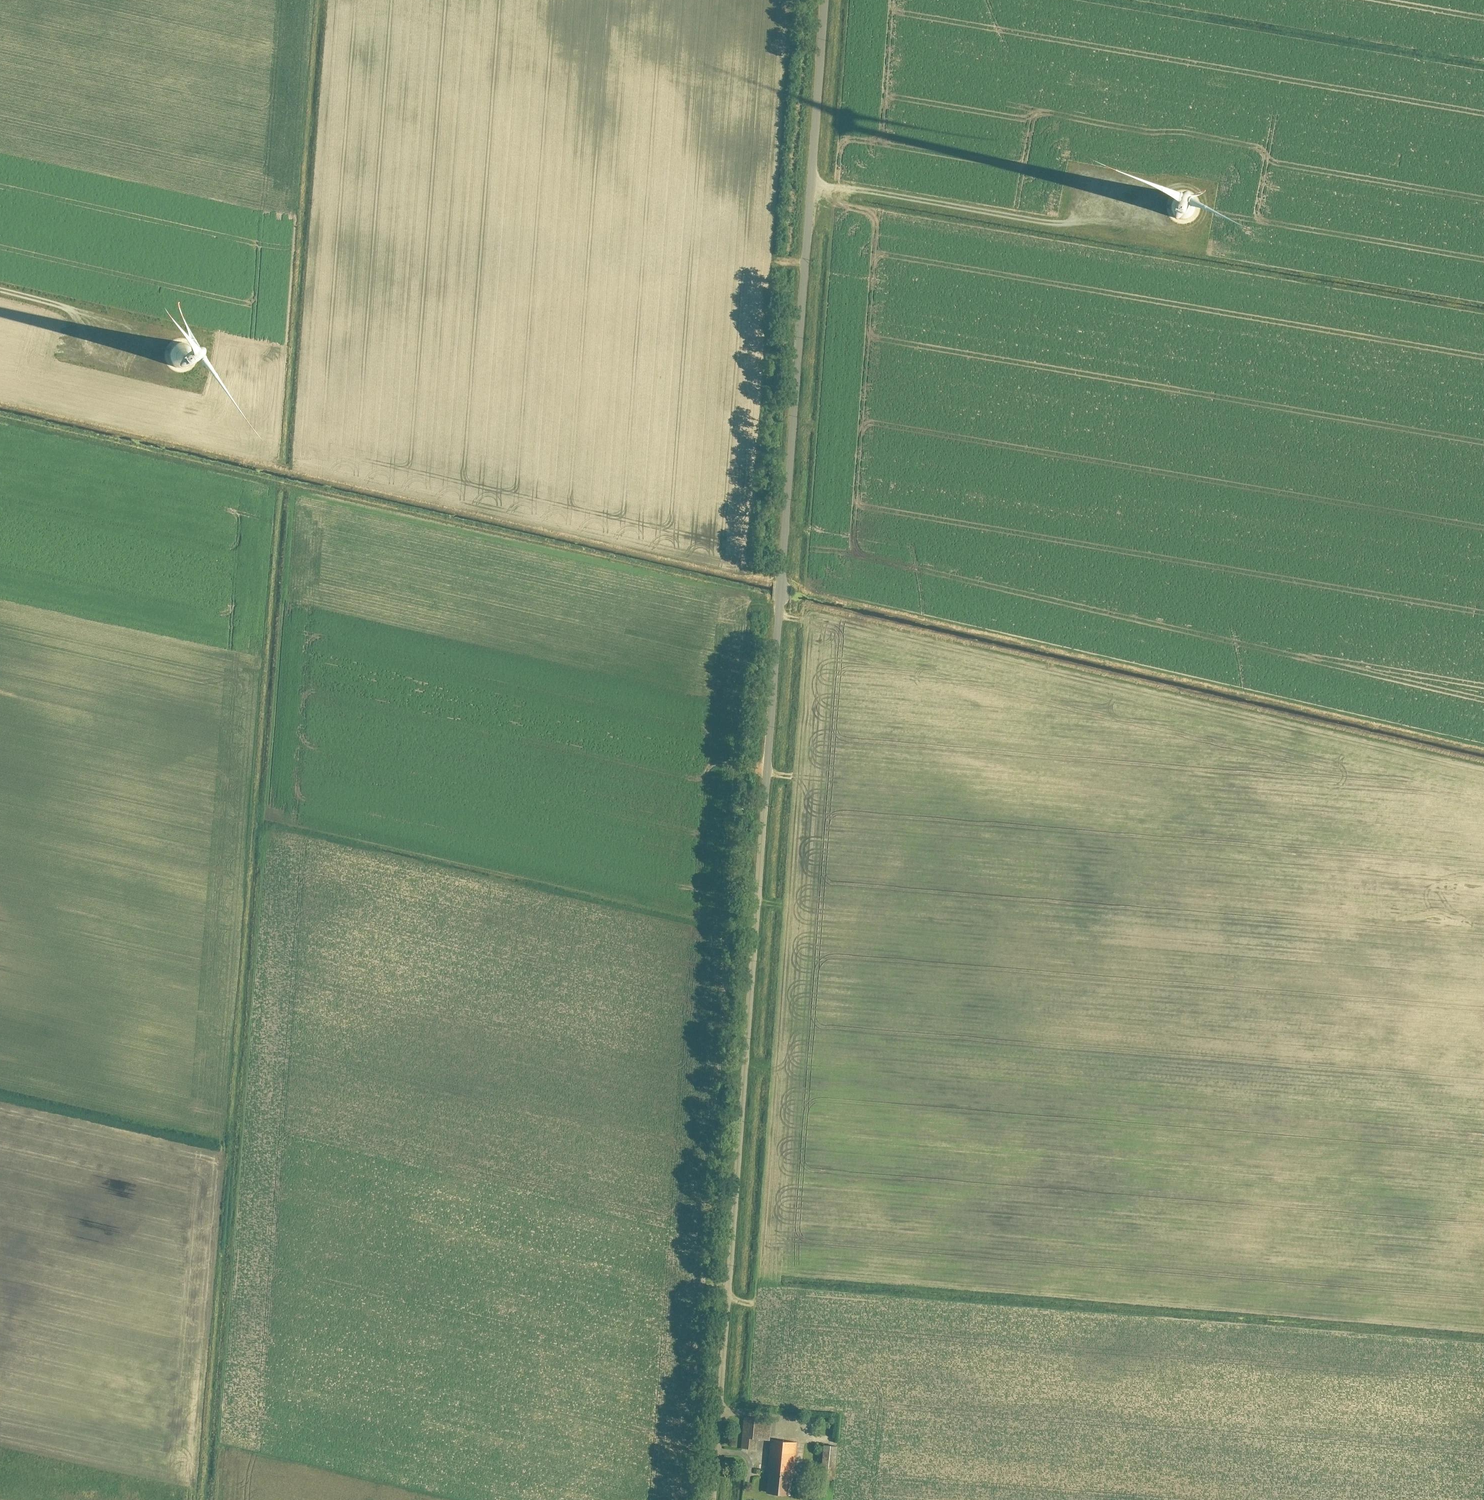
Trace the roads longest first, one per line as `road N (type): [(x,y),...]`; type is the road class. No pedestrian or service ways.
road 1 (unclassified): [(827,0),(712,1499)]

